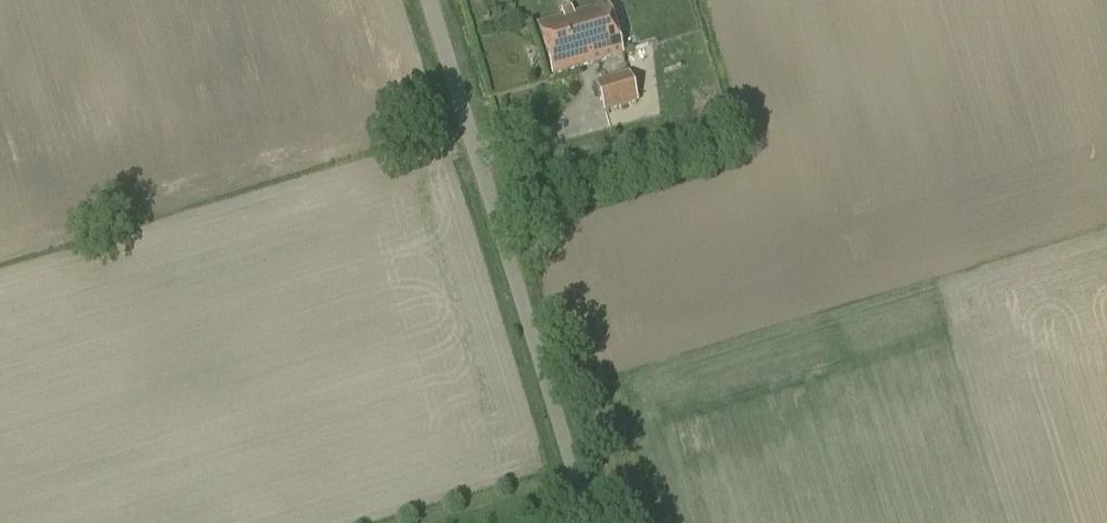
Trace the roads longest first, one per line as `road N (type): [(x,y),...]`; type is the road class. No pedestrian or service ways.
road 1 (unclassified): [(590,522),(431,0)]

